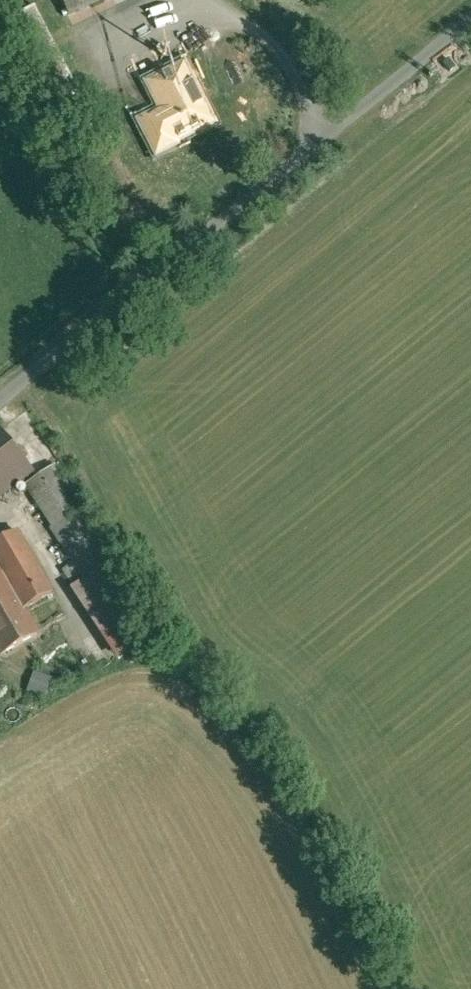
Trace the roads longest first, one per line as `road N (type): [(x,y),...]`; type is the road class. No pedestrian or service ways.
road 1 (track): [(470,16),(0,404)]
road 2 (unclassified): [(315,143),(305,96),(266,33),(220,0)]

